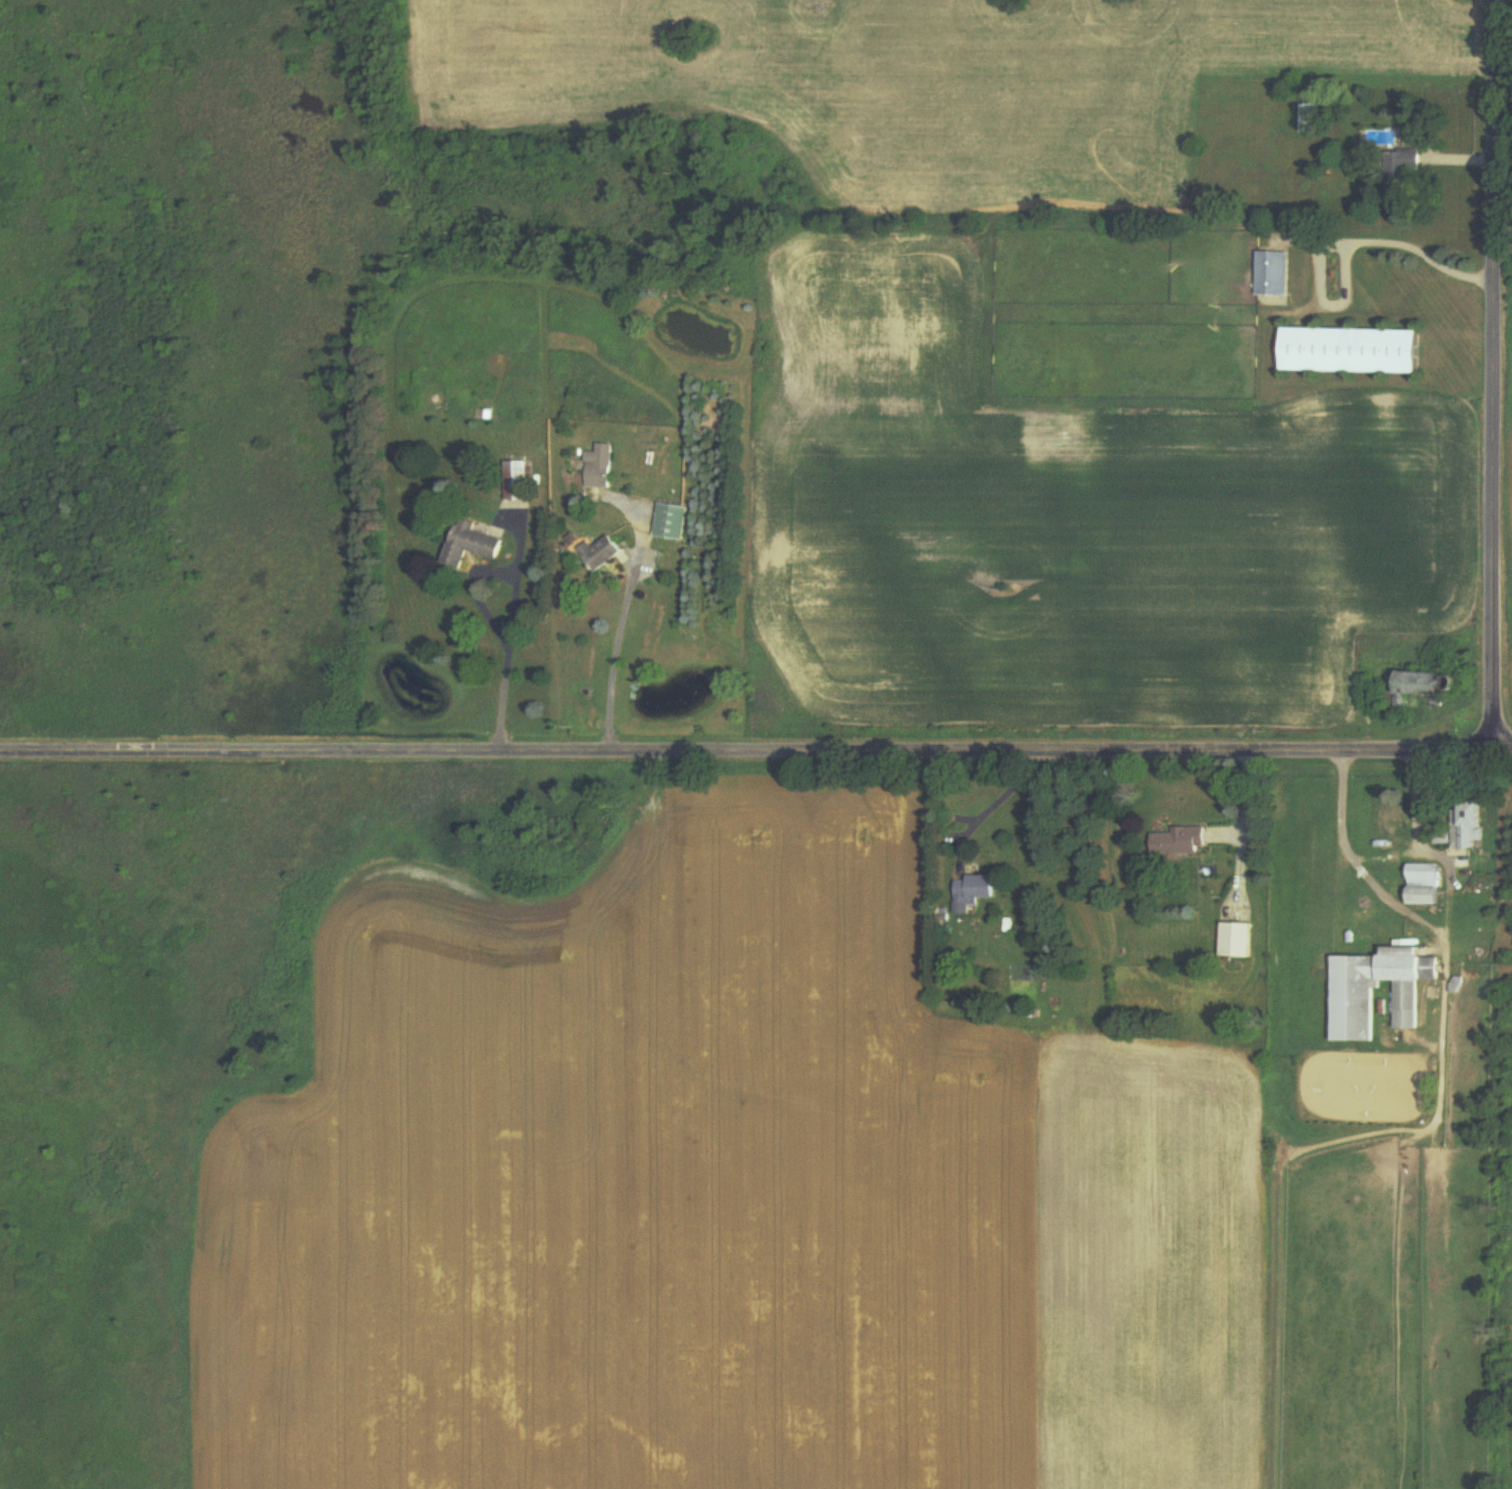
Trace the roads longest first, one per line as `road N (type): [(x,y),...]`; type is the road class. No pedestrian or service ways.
road 1 (residential): [(0,750),(1511,752)]
road 2 (residential): [(1492,752),(1494,0)]

